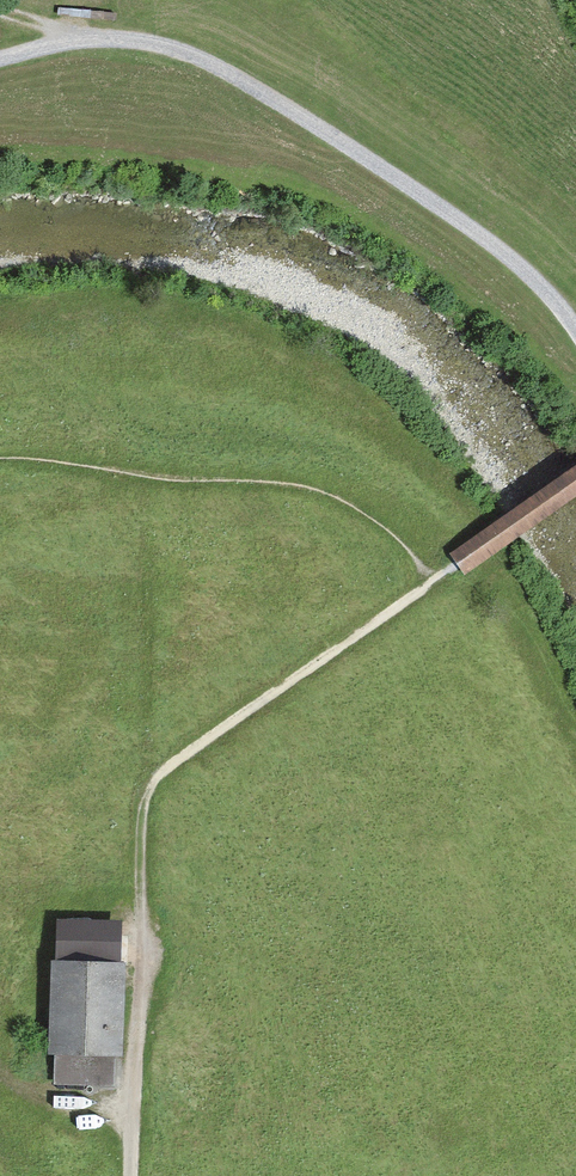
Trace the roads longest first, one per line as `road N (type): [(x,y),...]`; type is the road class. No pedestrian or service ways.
road 1 (track): [(575,479),(304,668),(178,744),(136,799),(140,1002)]
road 2 (track): [(575,328),(504,248),(237,79),(156,41),(82,41),(0,59)]
road 3 (unclassified): [(140,1002),(131,1175)]

